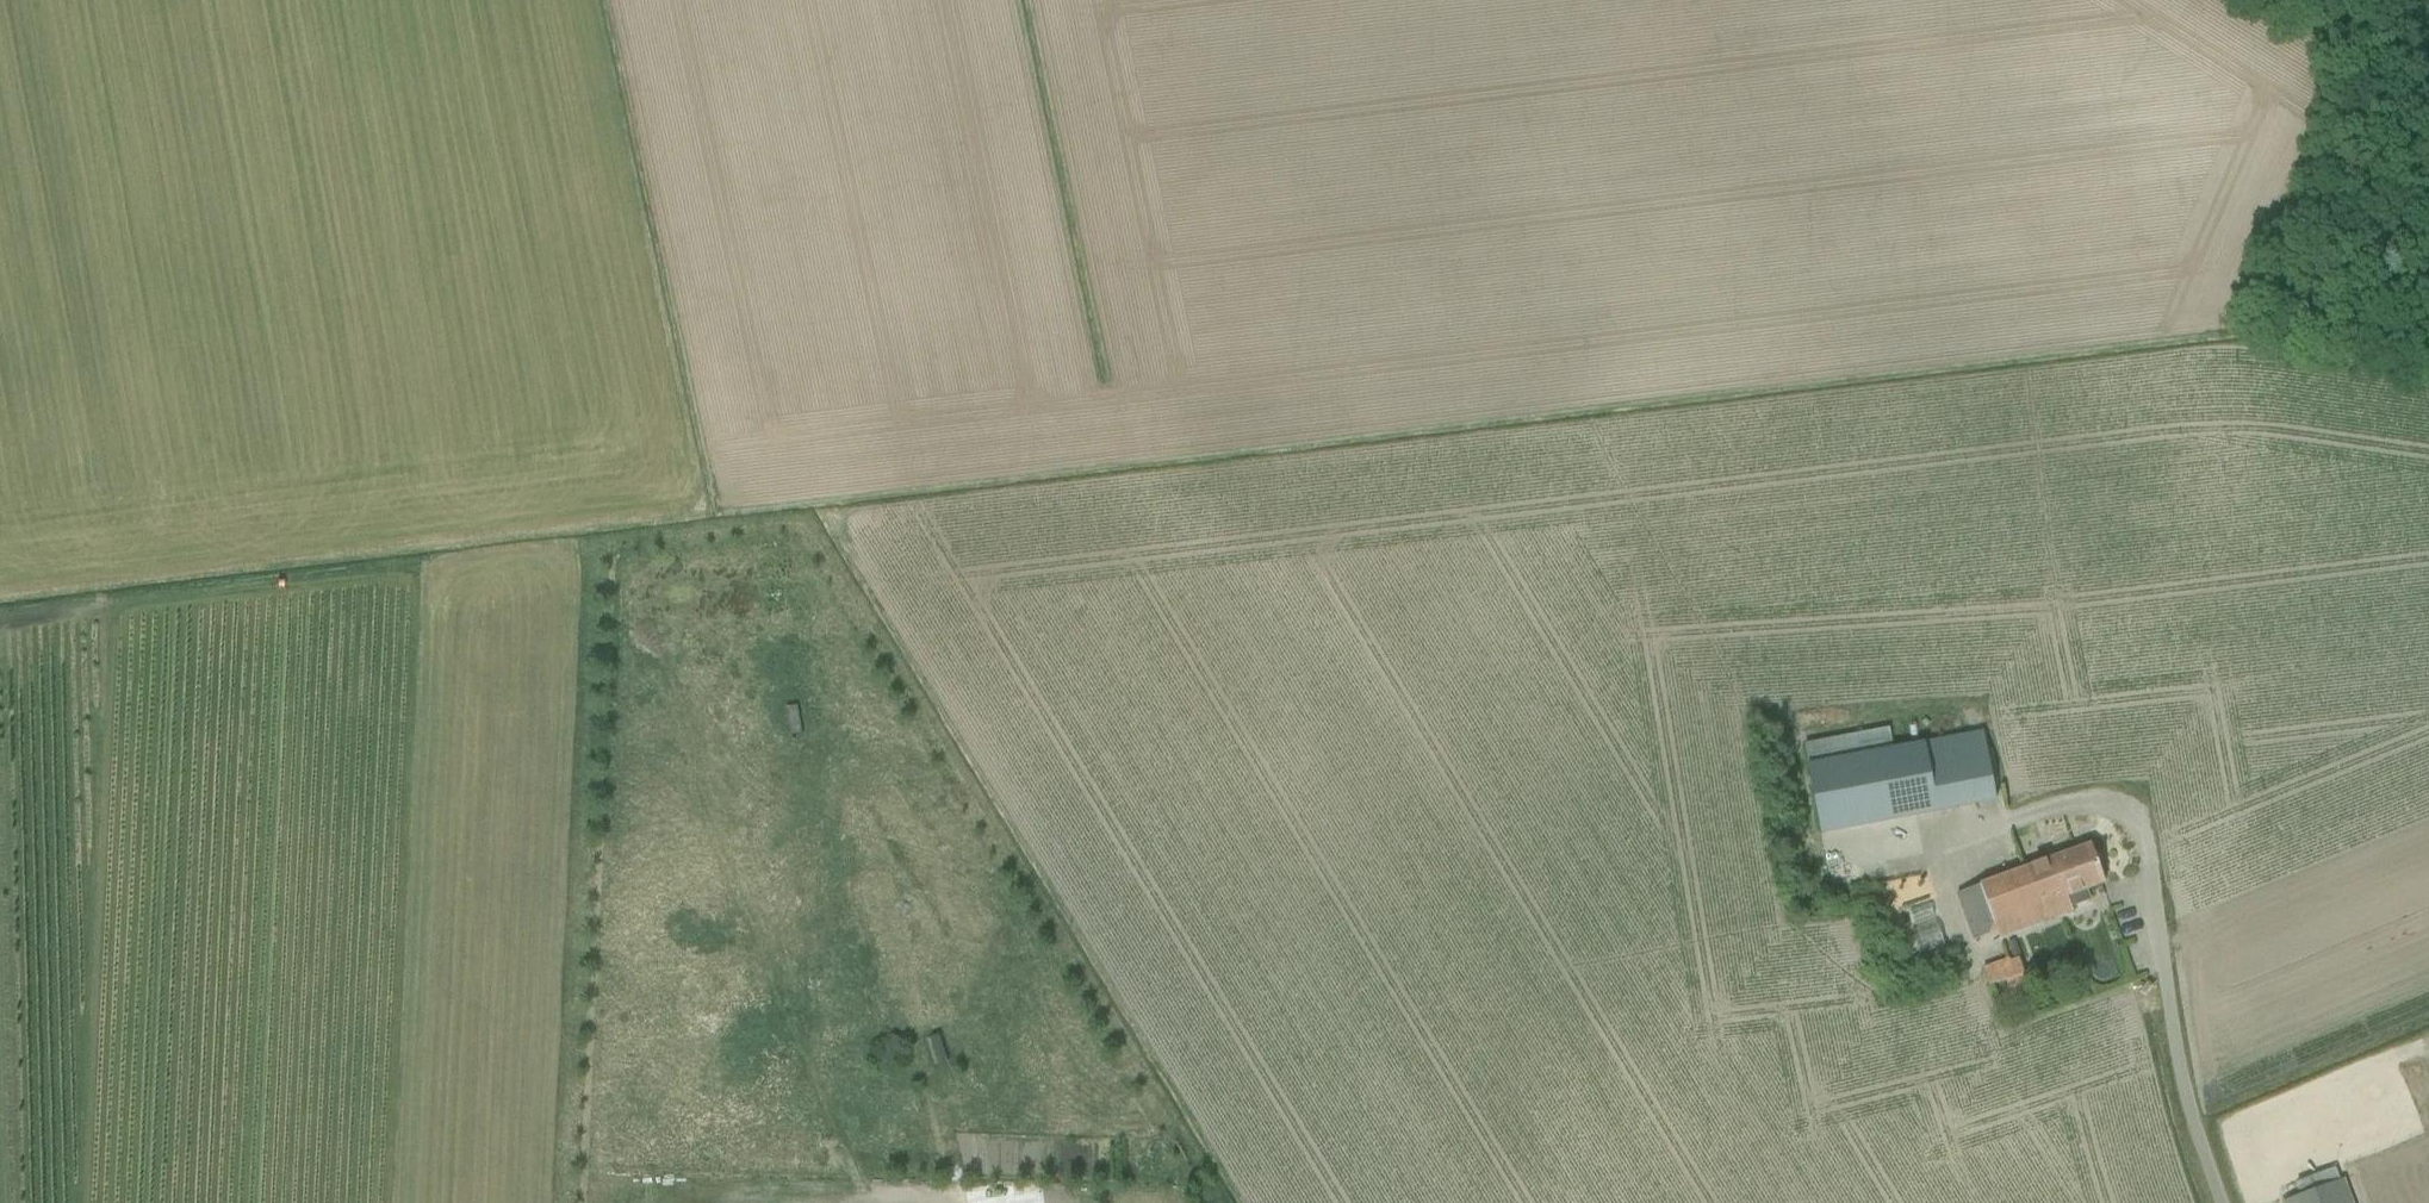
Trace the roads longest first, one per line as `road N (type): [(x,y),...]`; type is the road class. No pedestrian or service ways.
road 1 (residential): [(2222,1202),(2163,1003),(2152,877)]

